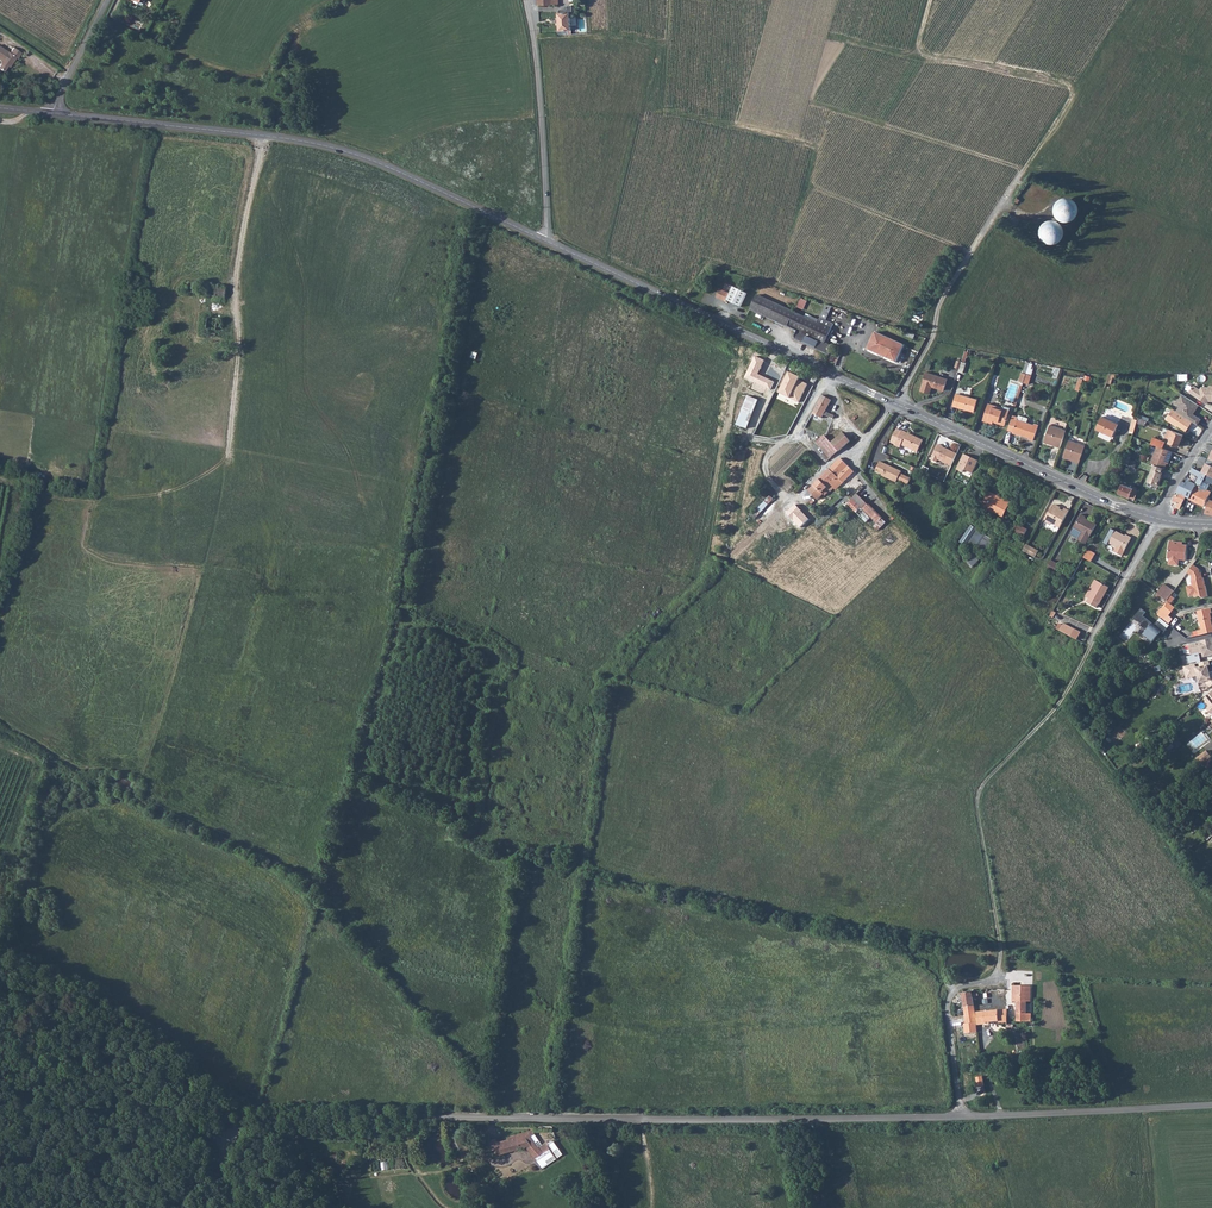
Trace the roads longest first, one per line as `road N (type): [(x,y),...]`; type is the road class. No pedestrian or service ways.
road 1 (unclassified): [(961,1116),(266,1121),(241,1129),(226,1153)]
road 2 (unclassified): [(961,1116),(949,1001),(957,988),(991,979),(1000,958),(979,792),(1061,700),(1160,519)]
road 3 (tertiary): [(52,113),(325,146),(545,240)]
road 4 (track): [(972,255),(818,190),(811,177),(818,146),(669,113),(635,119),(541,112)]
road 5 (track): [(578,255),(577,275),(729,346),(740,360),(700,574),(690,588)]
road 6 (tertiary): [(545,240),(892,403)]
road 7 (track): [(932,0),(918,48),(925,56),(1074,87),(1021,176)]
road 8 (tertiary): [(892,403),(1160,519)]
road 9 (unclassified): [(1211,1106),(961,1116)]
road 10 (unclassified): [(528,0),(543,130),(545,240)]
road 11 (track): [(263,136),(242,275)]
road 12 (unclassified): [(107,0),(52,113)]

